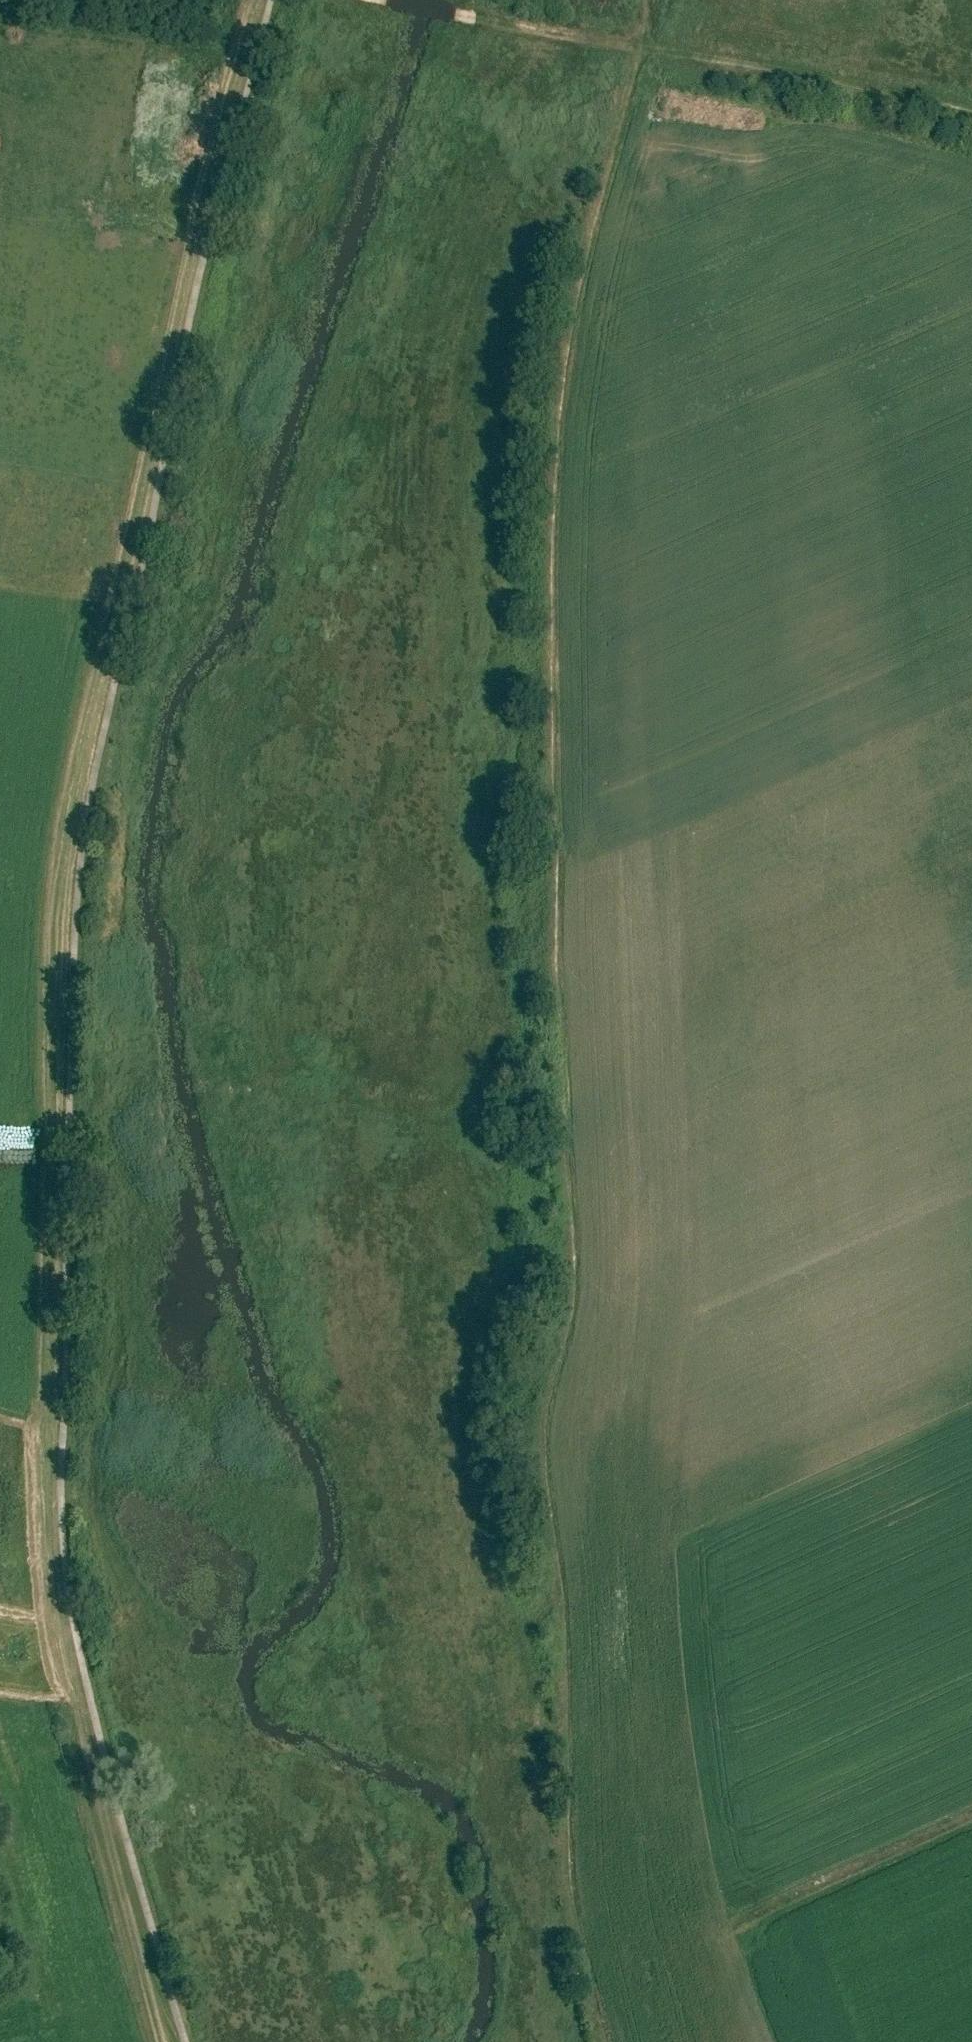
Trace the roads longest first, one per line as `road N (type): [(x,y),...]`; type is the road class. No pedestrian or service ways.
road 1 (track): [(971,114),(638,50)]
road 2 (track): [(638,50),(381,0)]

